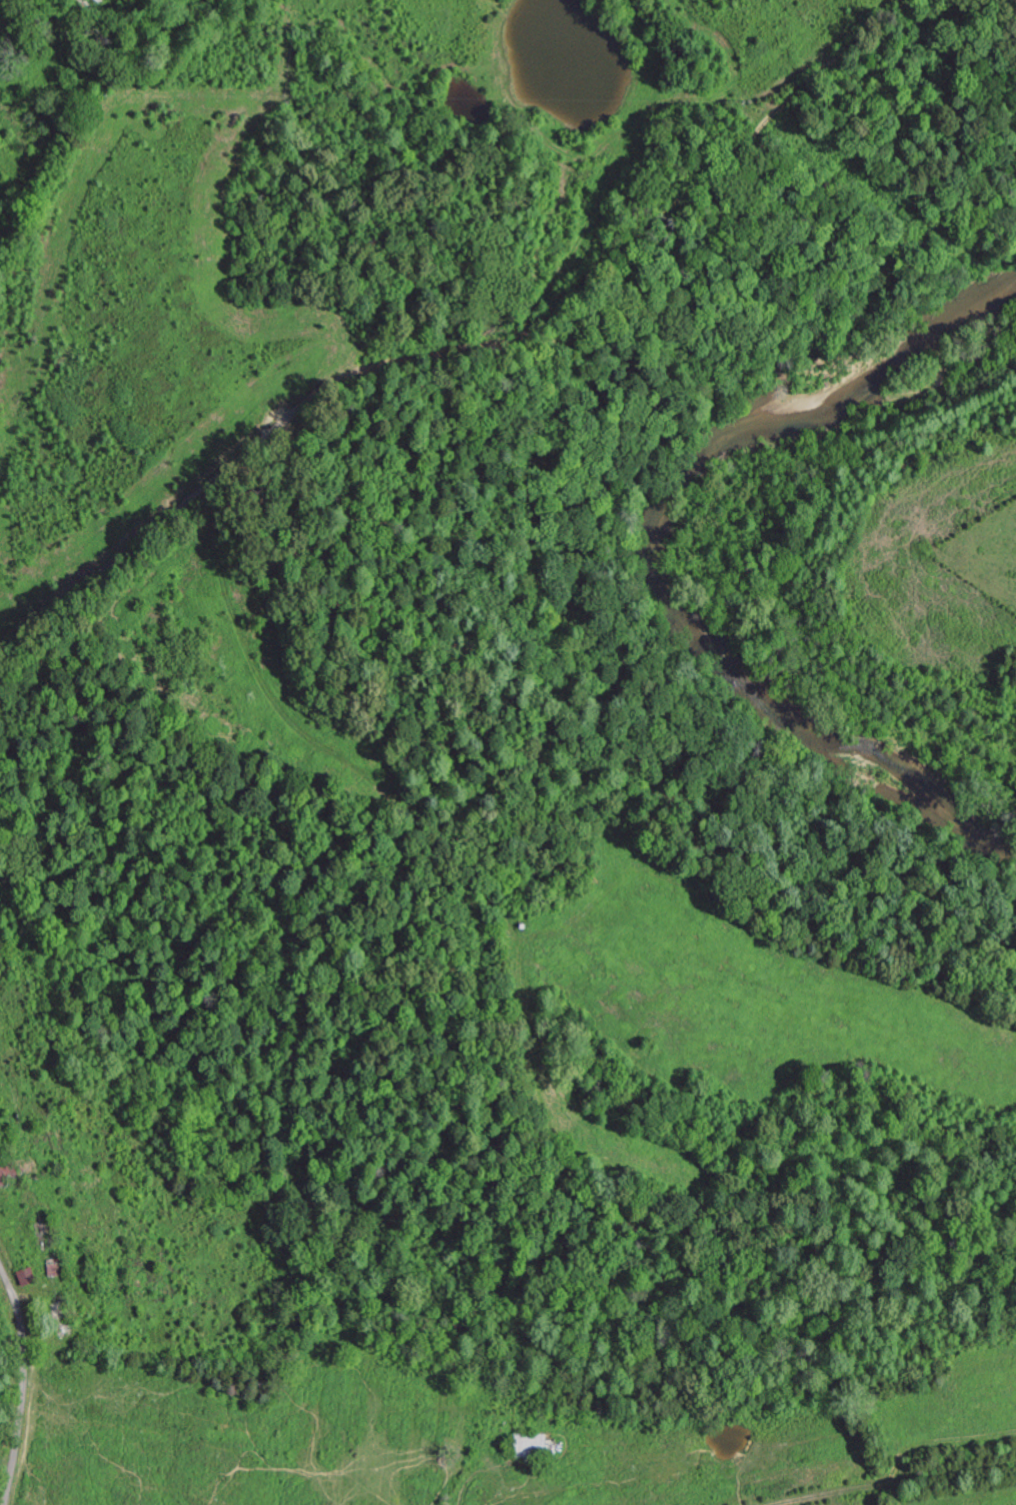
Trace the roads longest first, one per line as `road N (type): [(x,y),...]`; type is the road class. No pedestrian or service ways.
road 1 (residential): [(0,660),(214,478)]
road 2 (residential): [(5,1504),(23,1381),(22,1328),(0,1266)]
road 3 (residential): [(782,1504),(1015,1458)]
road 4 (residential): [(214,478),(308,401)]

